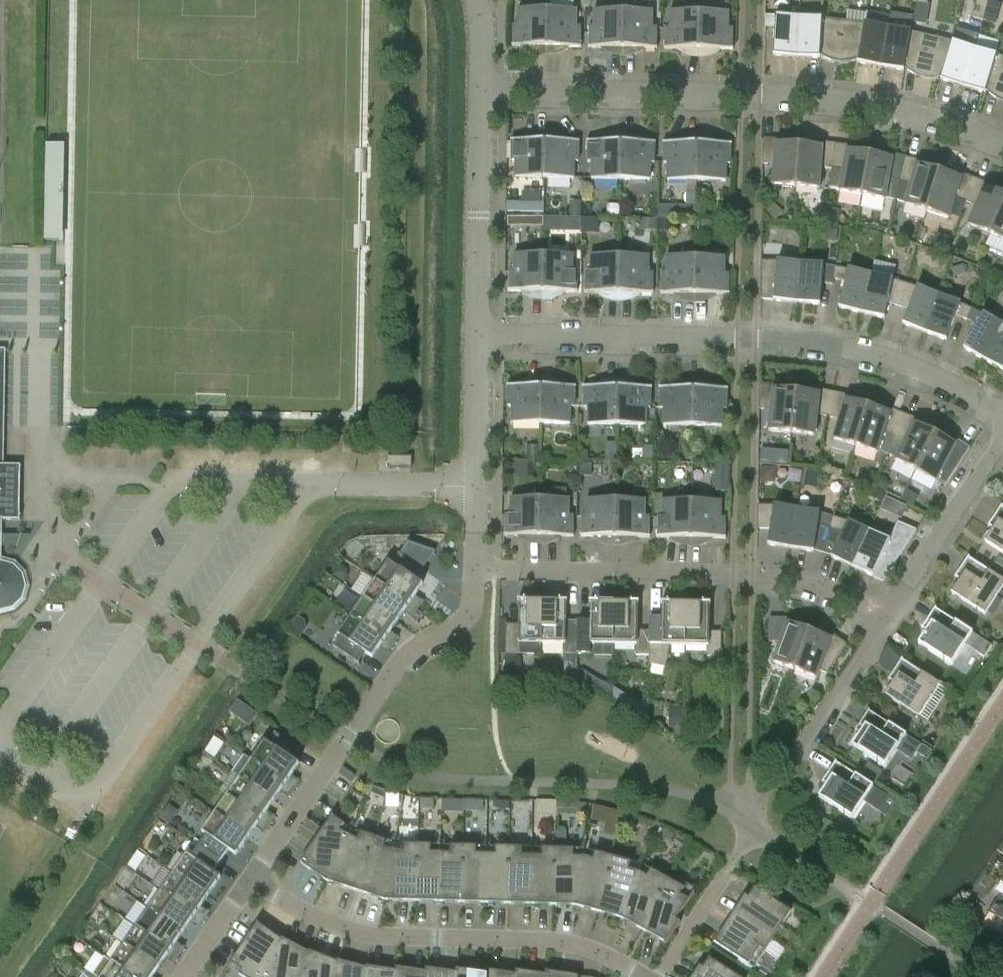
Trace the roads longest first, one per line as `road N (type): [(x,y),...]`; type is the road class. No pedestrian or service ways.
road 1 (residential): [(1002,410),(900,361),(829,343),(478,333)]
road 2 (residential): [(1002,142),(899,107),(814,94),(484,86)]
road 3 (residential): [(888,614),(817,583),(752,574),(480,567)]
road 4 (residential): [(643,976),(608,954),(557,940),(375,936),(317,916),(252,877)]
road 5 (residential): [(252,877),(411,652),(469,612),(480,567)]
road 6 (unclassified): [(478,333),(484,86)]
road 7 (residential): [(888,614),(1002,436)]
road 8 (residential): [(786,765),(888,614)]
road 9 (unclassified): [(477,486),(311,485)]
road 10 (unclassified): [(477,486),(478,333)]
road 11 (residential): [(736,869),(662,976)]
road 12 (residential): [(183,976),(252,877)]

